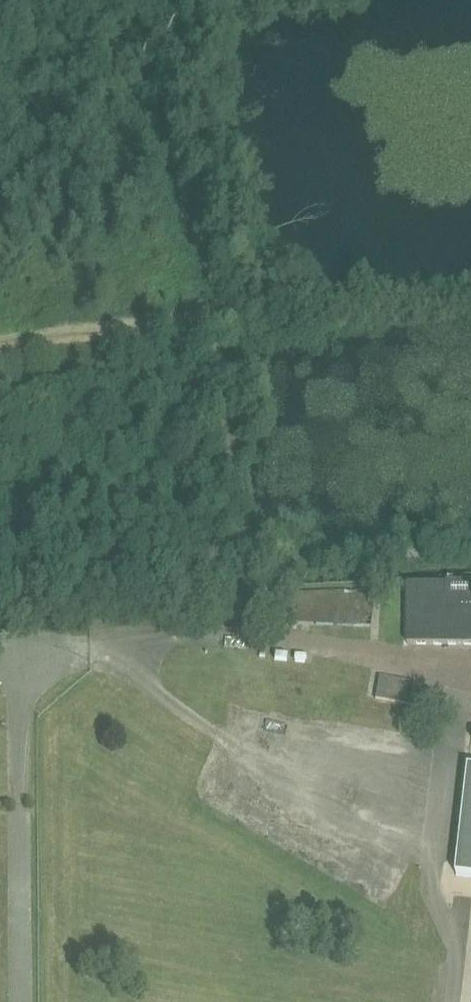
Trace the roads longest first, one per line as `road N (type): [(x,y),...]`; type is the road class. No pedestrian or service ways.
road 1 (unclassified): [(22,1001),(17,643)]

